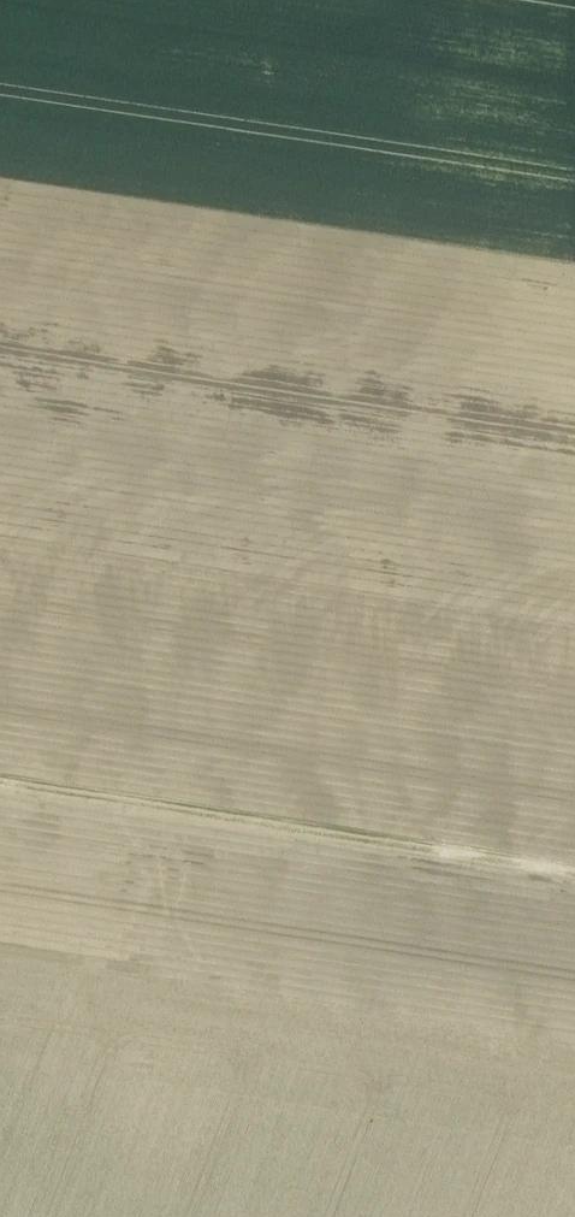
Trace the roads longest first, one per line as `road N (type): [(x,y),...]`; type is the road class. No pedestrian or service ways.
road 1 (track): [(0,785),(574,873)]

